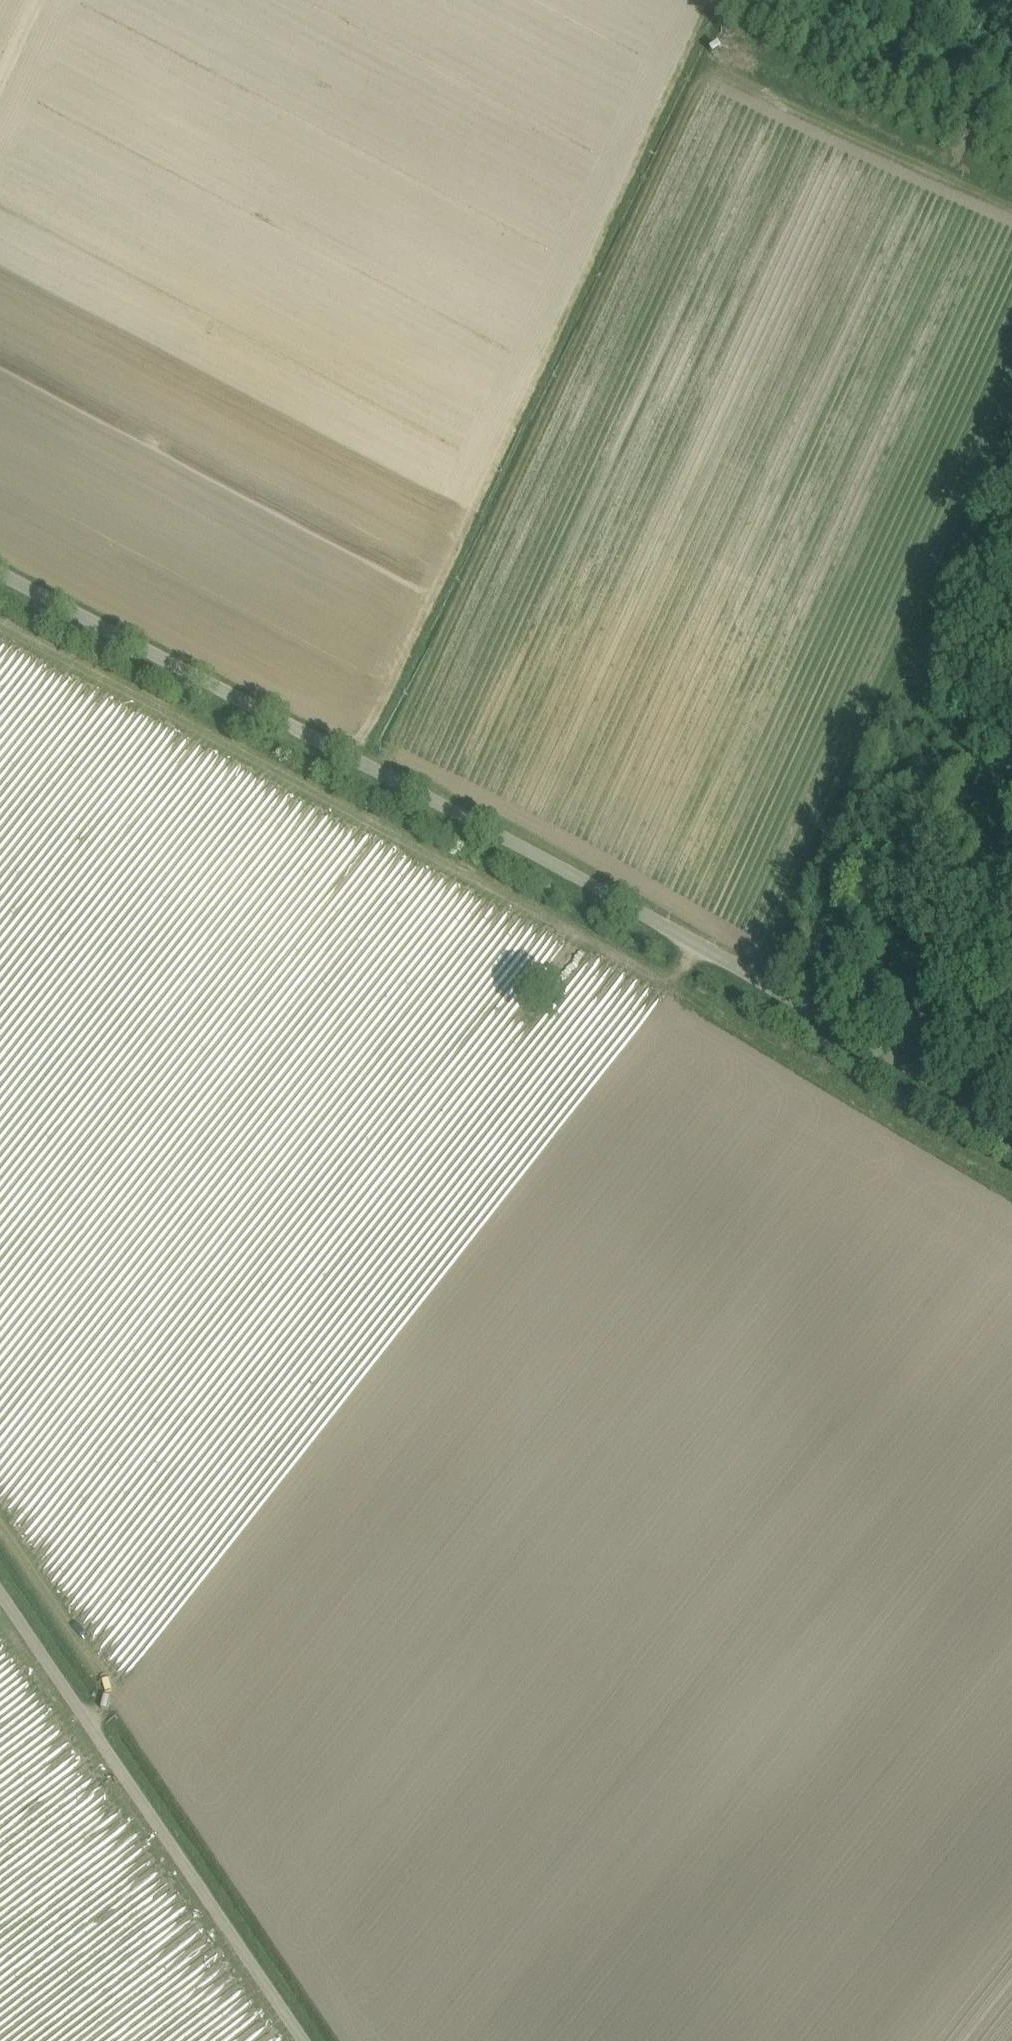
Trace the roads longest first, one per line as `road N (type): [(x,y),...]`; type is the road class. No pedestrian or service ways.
road 1 (unclassified): [(0,573),(460,815),(1011,1126)]
road 2 (unclassified): [(0,1592),(304,2040)]

